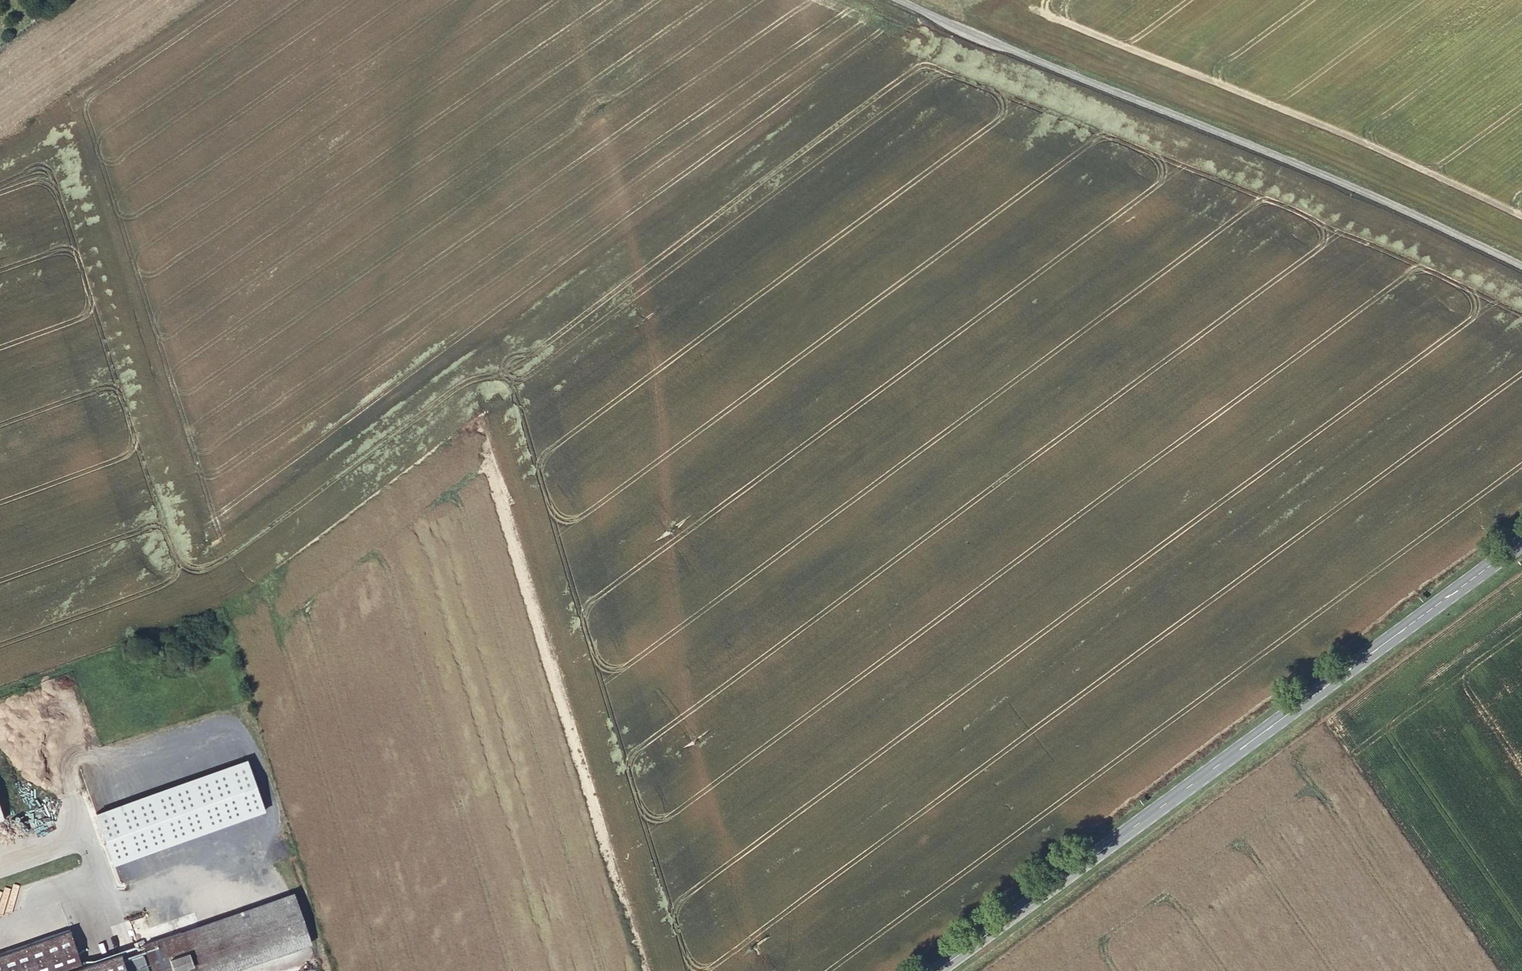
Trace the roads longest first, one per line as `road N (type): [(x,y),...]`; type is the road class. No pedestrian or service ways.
road 1 (secondary): [(1521,543),(934,970)]
road 2 (unclassified): [(897,0),(1521,265)]

